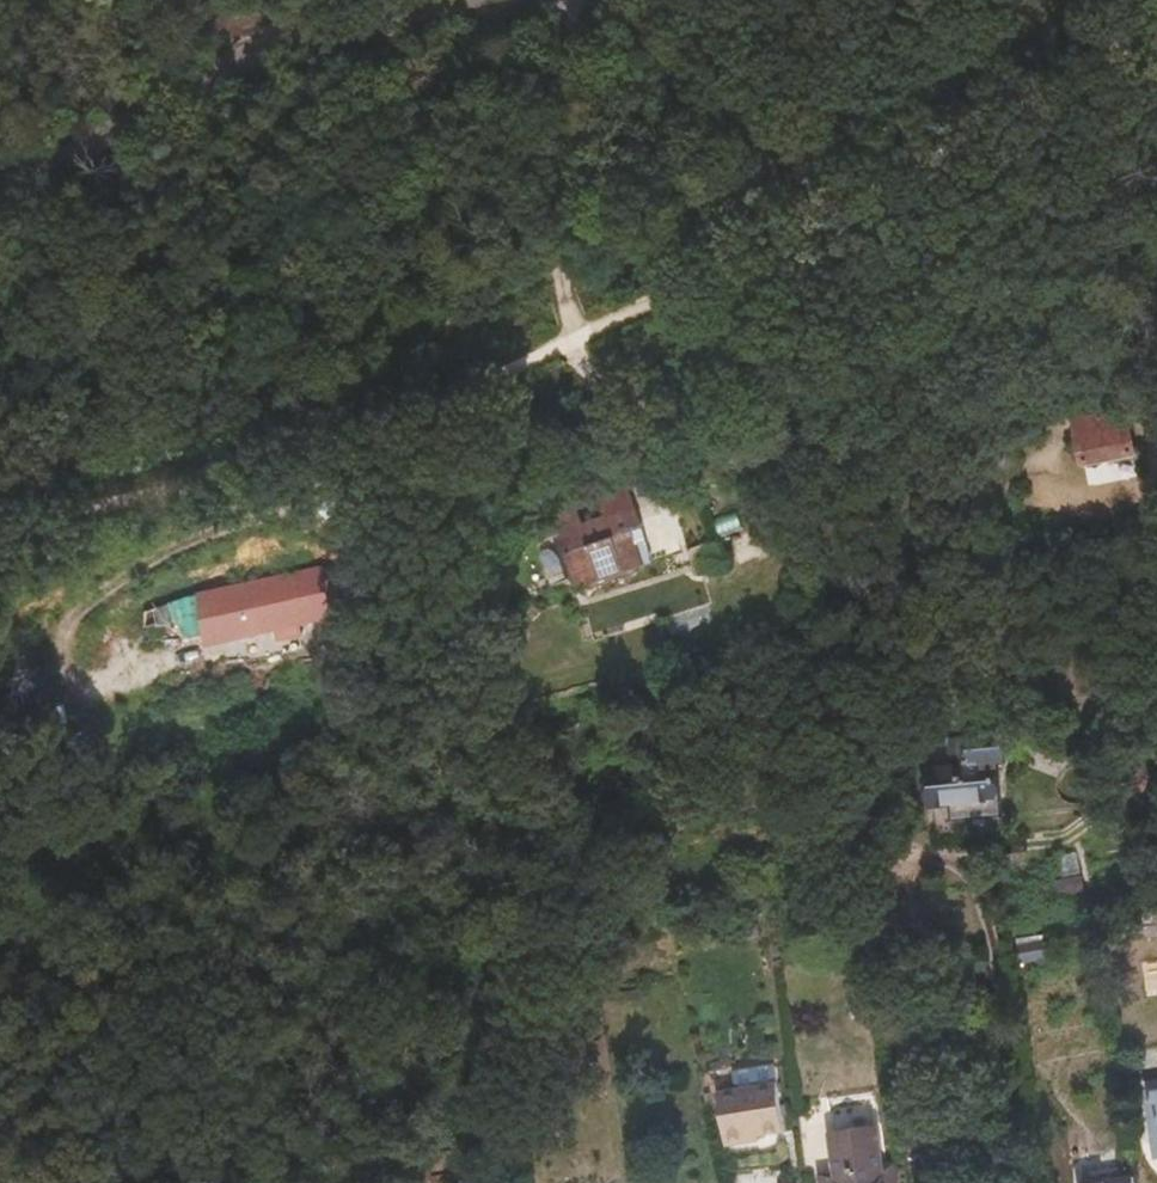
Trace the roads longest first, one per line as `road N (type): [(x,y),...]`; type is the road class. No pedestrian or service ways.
road 1 (unclassified): [(472,0),(299,32),(239,59),(0,208)]
road 2 (track): [(568,0),(556,246),(584,344),(564,451)]
road 3 (track): [(896,856),(983,892),(1003,1182)]
road 4 (track): [(369,431),(292,531)]

